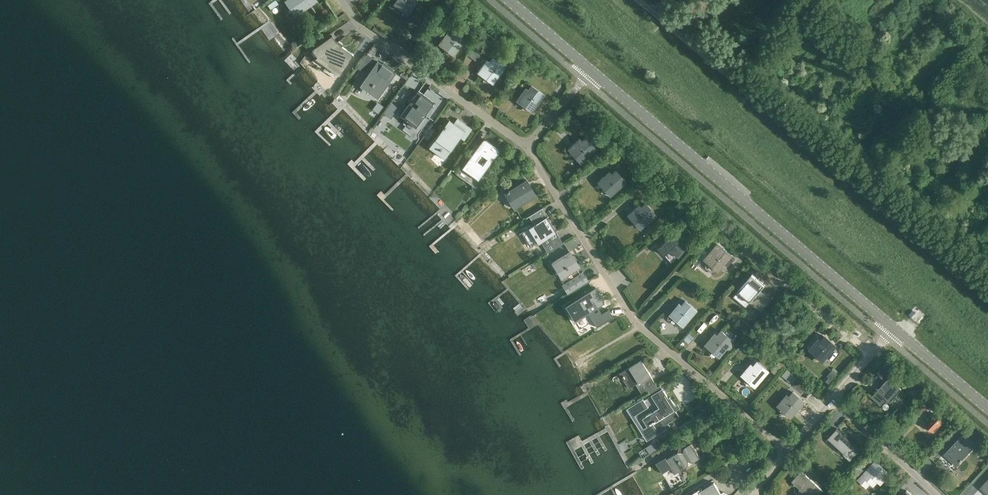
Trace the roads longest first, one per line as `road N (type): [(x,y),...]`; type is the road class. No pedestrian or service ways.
road 1 (unclassified): [(987,294),(639,0)]
road 2 (residential): [(787,452),(633,321),(526,147)]
road 3 (tertiary): [(893,327),(591,70)]
road 4 (residential): [(526,147),(360,27),(341,0)]
road 5 (residential): [(717,221),(872,355)]
road 6 (residential): [(938,494),(833,398)]
road 7 (tertiary): [(987,408),(893,327)]

